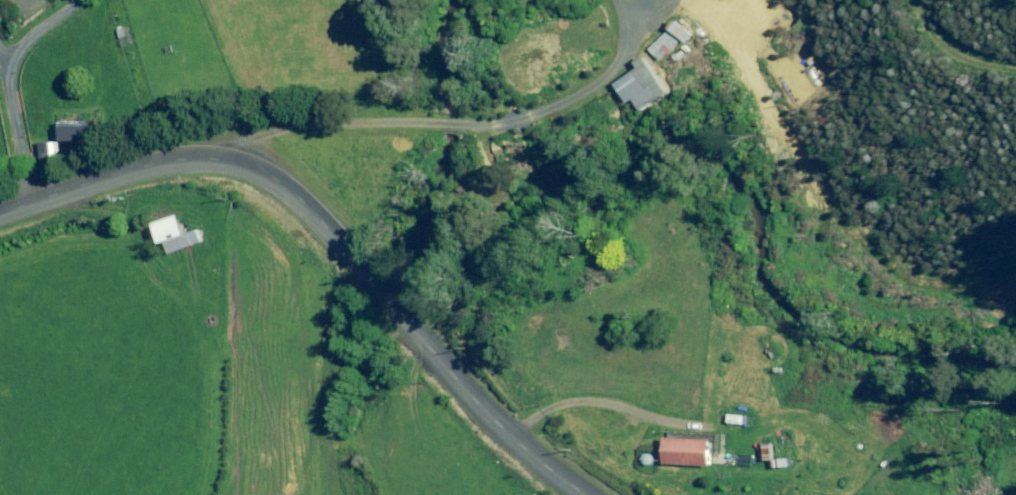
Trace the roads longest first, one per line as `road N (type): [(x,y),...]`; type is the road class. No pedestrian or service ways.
road 1 (unclassified): [(596,494),(490,410),(306,208),(241,164),(181,161),(0,216)]
road 2 (track): [(217,160),(294,127),(405,116),(489,92),(563,62),(648,0)]
road 3 (track): [(898,0),(908,26),(932,35),(1015,35)]

